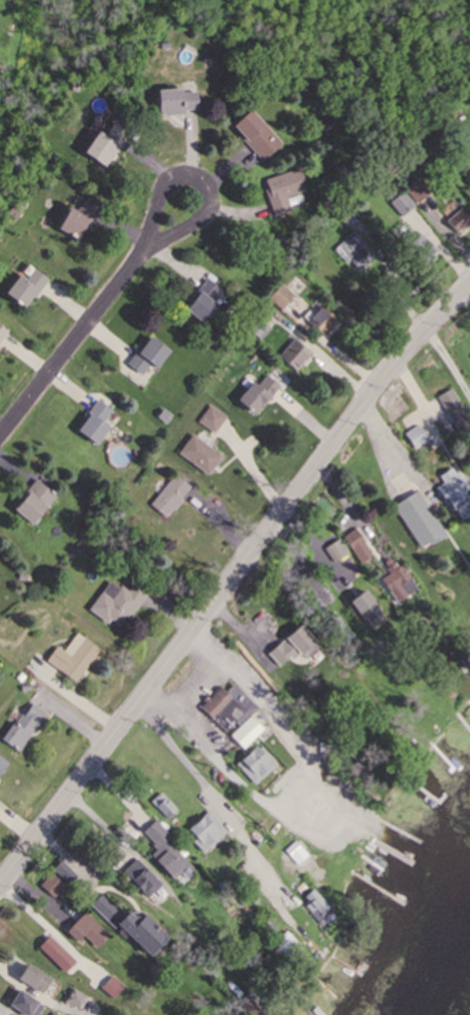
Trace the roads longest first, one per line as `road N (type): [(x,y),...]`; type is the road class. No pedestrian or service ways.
road 1 (tertiary): [(469,285),(419,338),(0,890)]
road 2 (residential): [(0,440),(192,207)]

